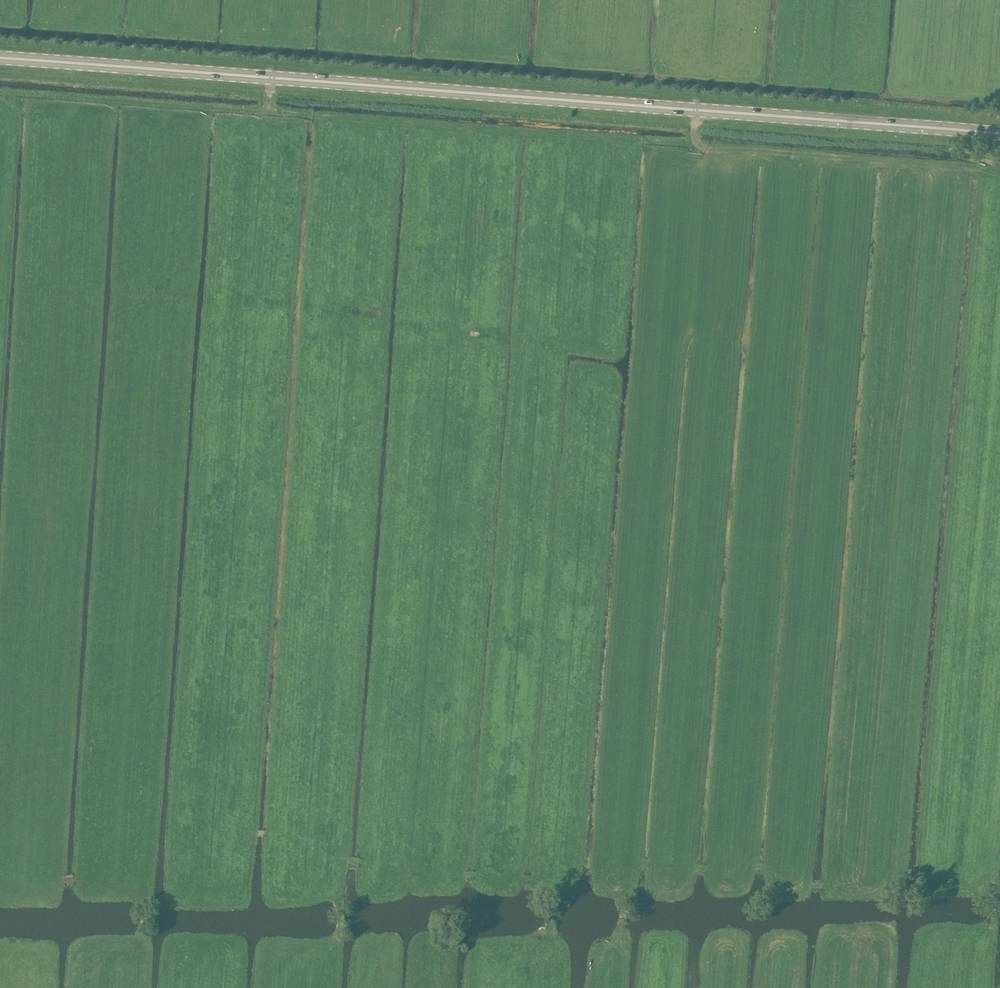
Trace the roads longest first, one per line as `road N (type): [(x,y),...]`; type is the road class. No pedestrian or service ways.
road 1 (primary): [(999,134),(0,58)]

